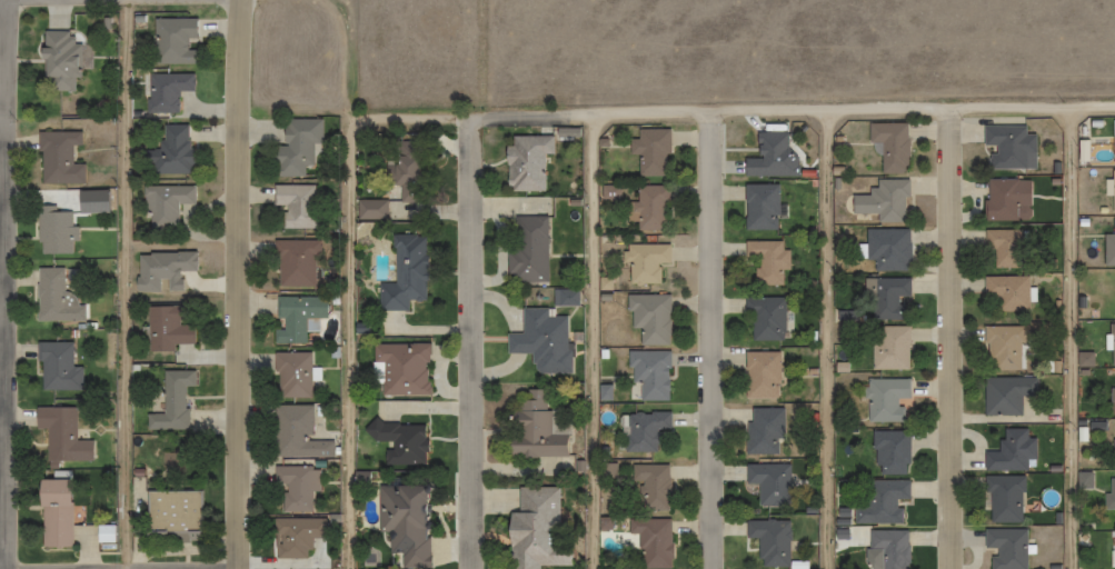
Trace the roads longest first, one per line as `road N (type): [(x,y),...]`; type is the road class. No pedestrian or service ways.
road 1 (residential): [(14,0),(9,568)]
road 2 (residential): [(952,568),(954,111)]
road 3 (residential): [(716,568),(721,114)]
road 4 (residential): [(474,568),(476,117)]
road 5 (residential): [(248,568),(245,133)]
road 6 (residential): [(248,0),(245,133)]

